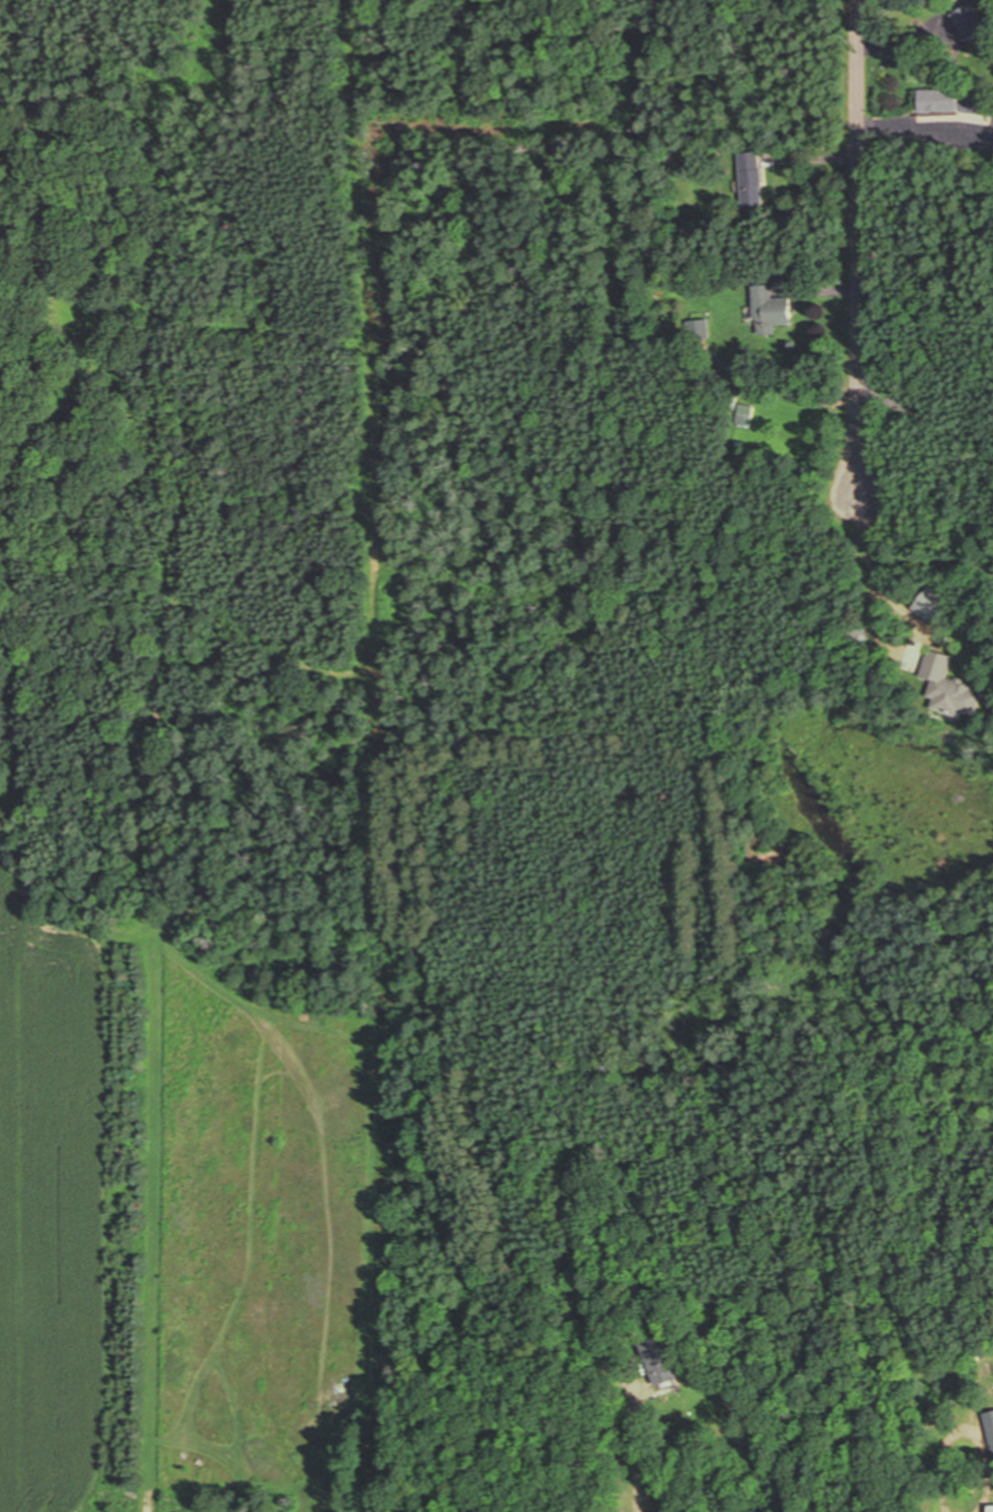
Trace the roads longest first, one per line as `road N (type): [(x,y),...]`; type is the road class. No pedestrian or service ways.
road 1 (residential): [(860,501),(859,0)]

